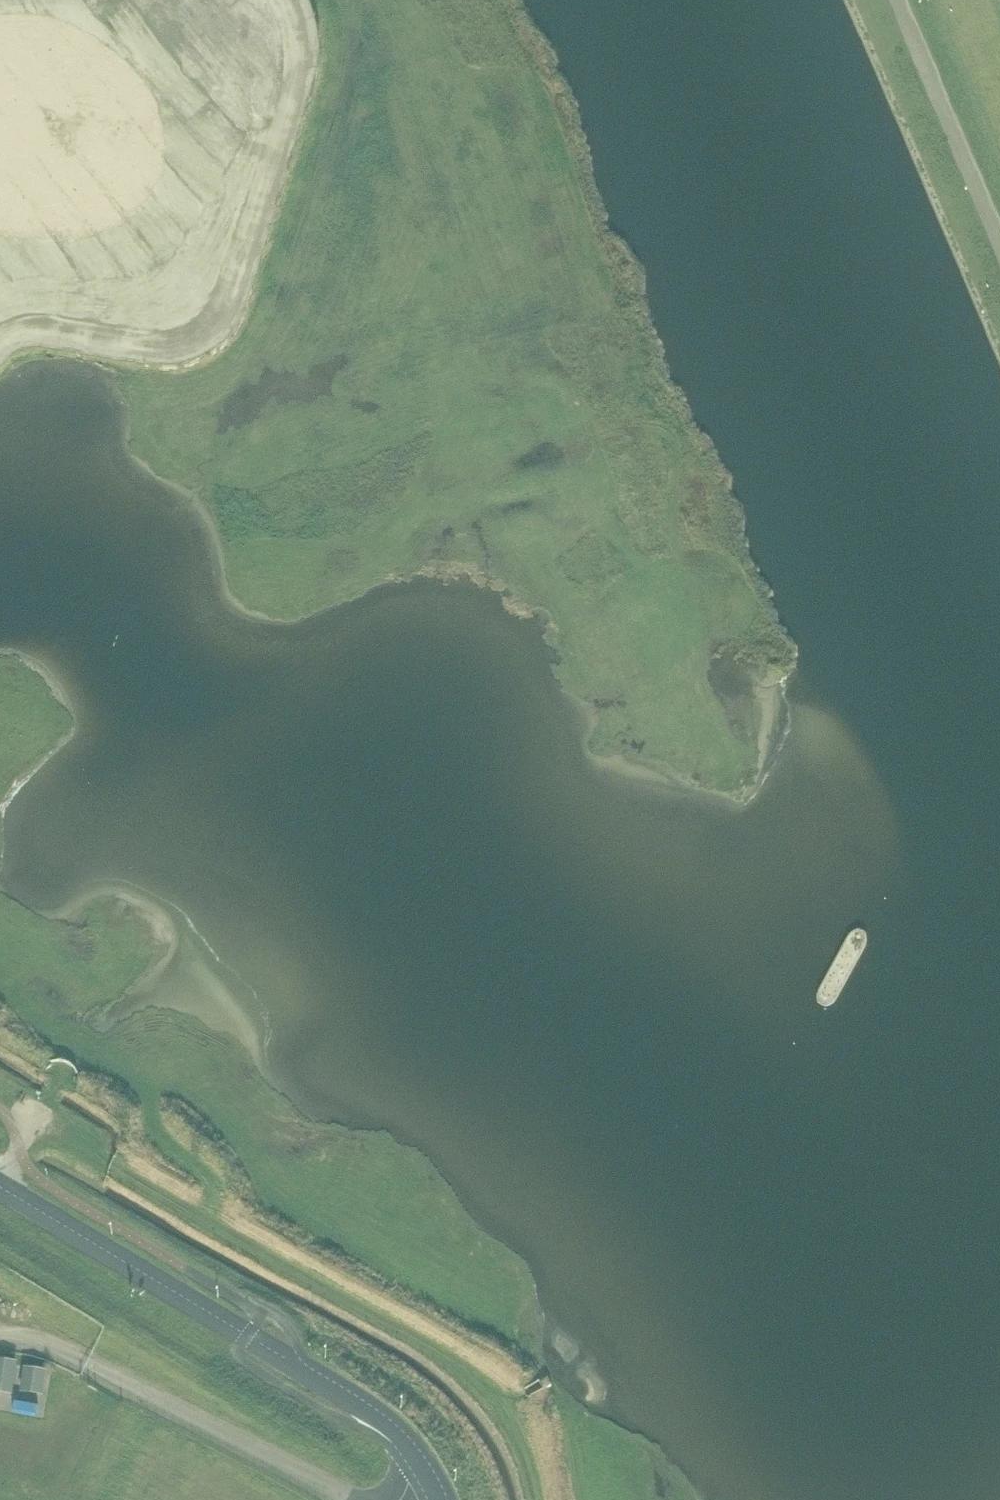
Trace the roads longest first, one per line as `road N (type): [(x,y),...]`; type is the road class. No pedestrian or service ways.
road 1 (unclassified): [(440,1499),(408,1448),(379,1420),(0,1187)]

